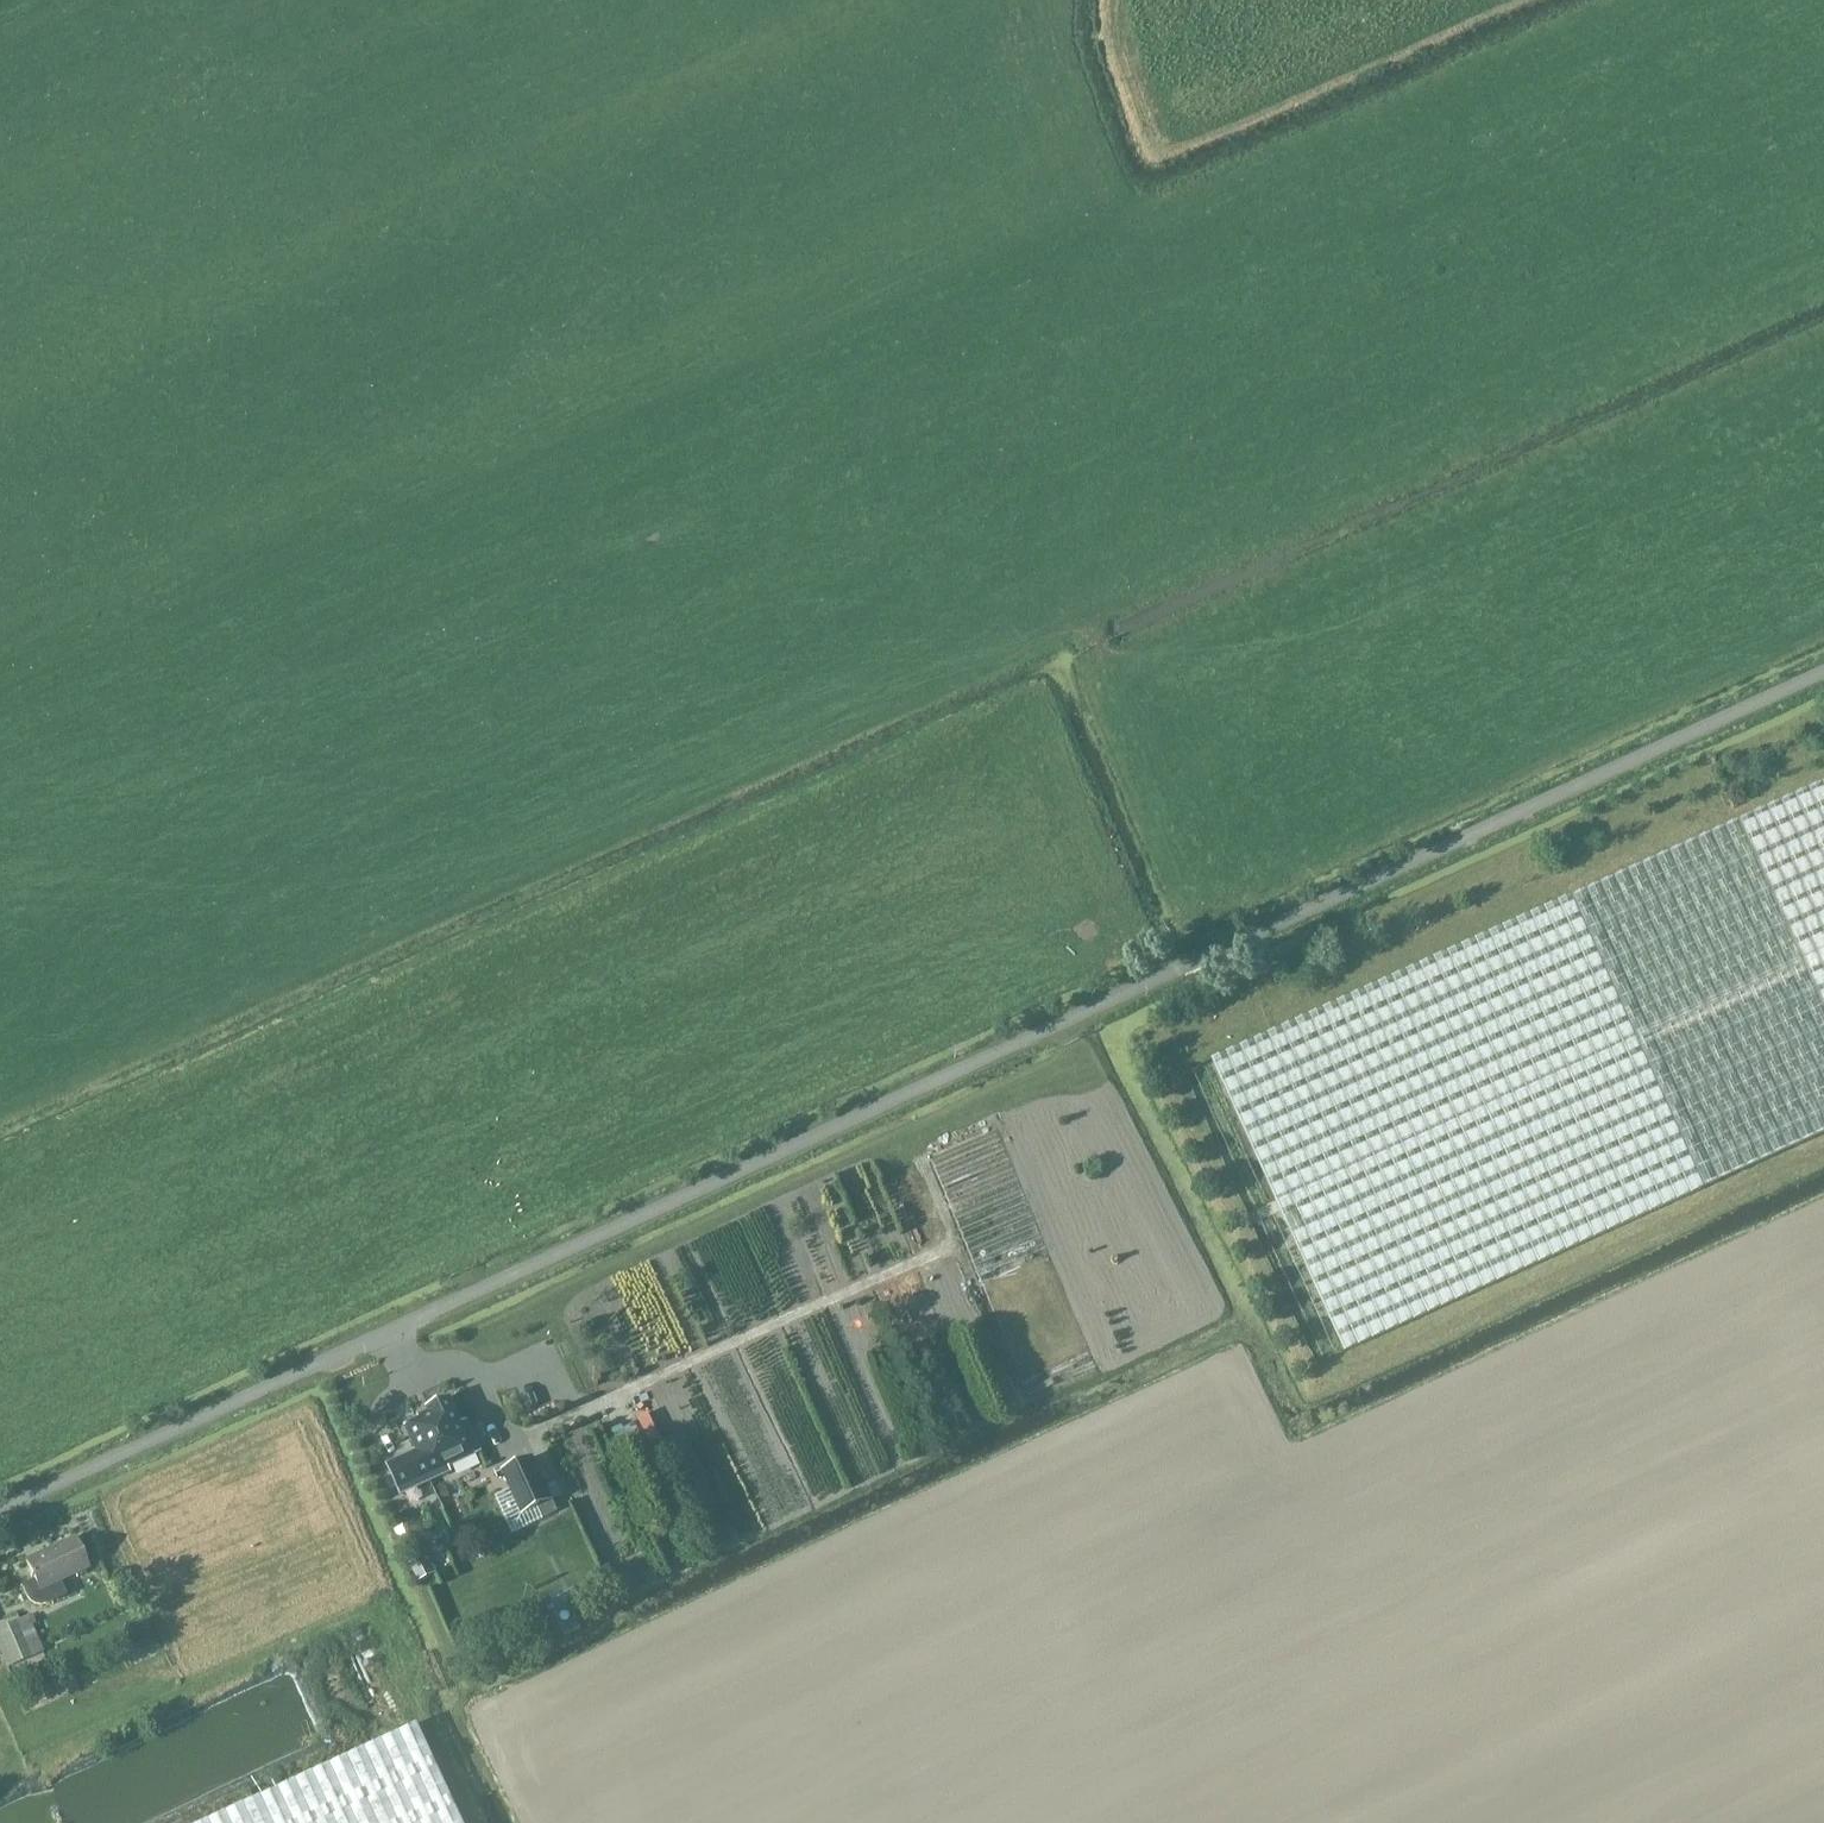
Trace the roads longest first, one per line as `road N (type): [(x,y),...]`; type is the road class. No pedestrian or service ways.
road 1 (unclassified): [(0,1514),(1823,671)]

